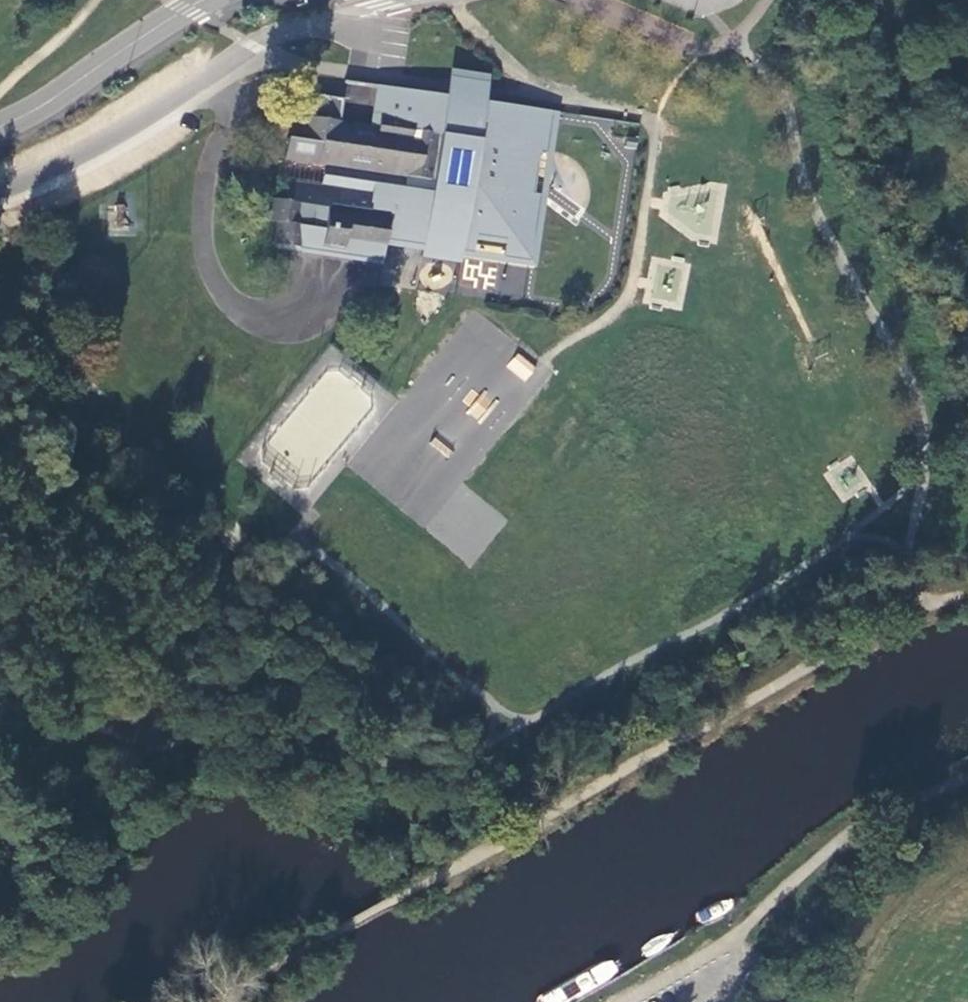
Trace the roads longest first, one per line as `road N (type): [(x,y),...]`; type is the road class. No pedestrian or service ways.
road 1 (tertiary): [(0,130),(212,0)]

